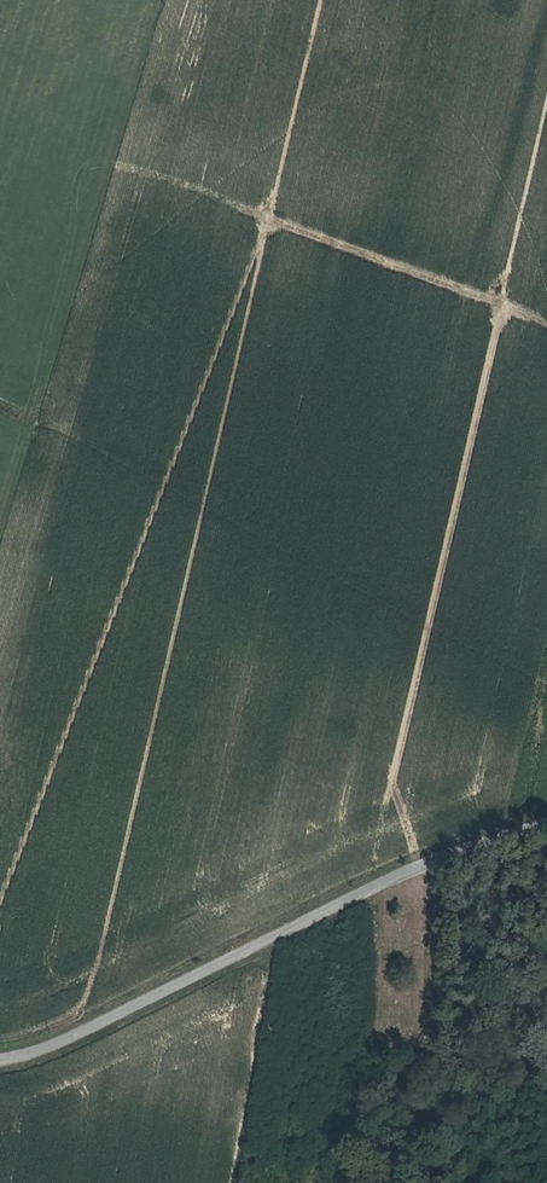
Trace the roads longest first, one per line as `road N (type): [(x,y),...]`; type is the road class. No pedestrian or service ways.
road 1 (unclassified): [(0,1060),(81,1035),(381,878),(546,820)]

